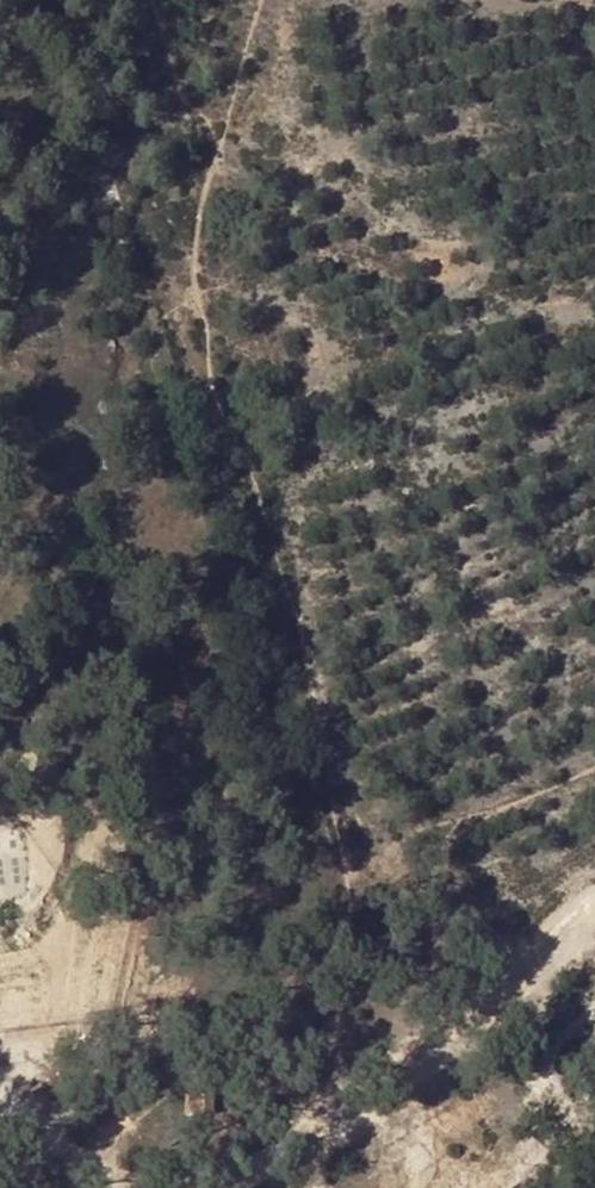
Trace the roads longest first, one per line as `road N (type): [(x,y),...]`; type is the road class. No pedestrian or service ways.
road 1 (track): [(223,1187),(372,1067),(594,944)]

